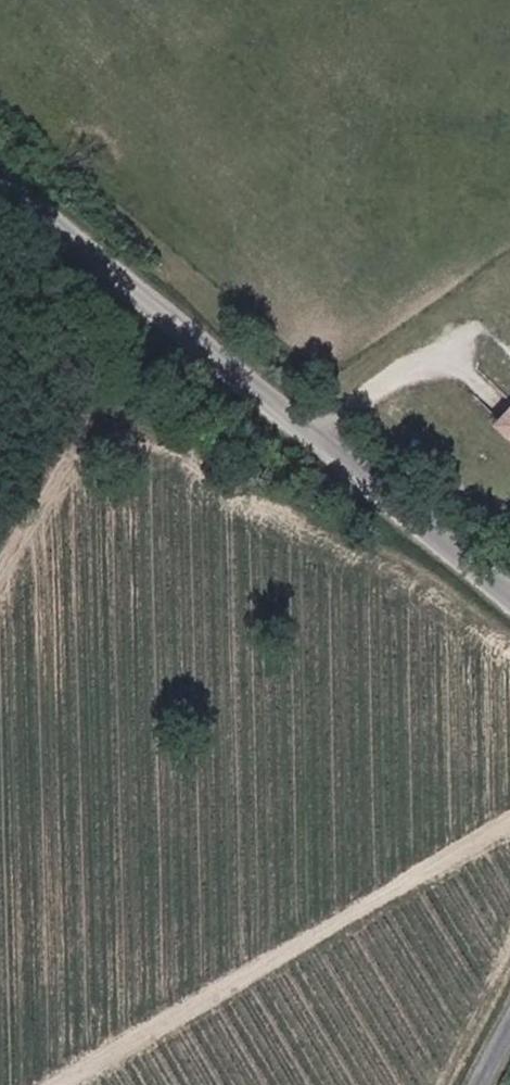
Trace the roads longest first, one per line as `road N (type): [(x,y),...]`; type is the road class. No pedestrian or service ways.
road 1 (unclassified): [(0,174),(207,352),(509,590)]

